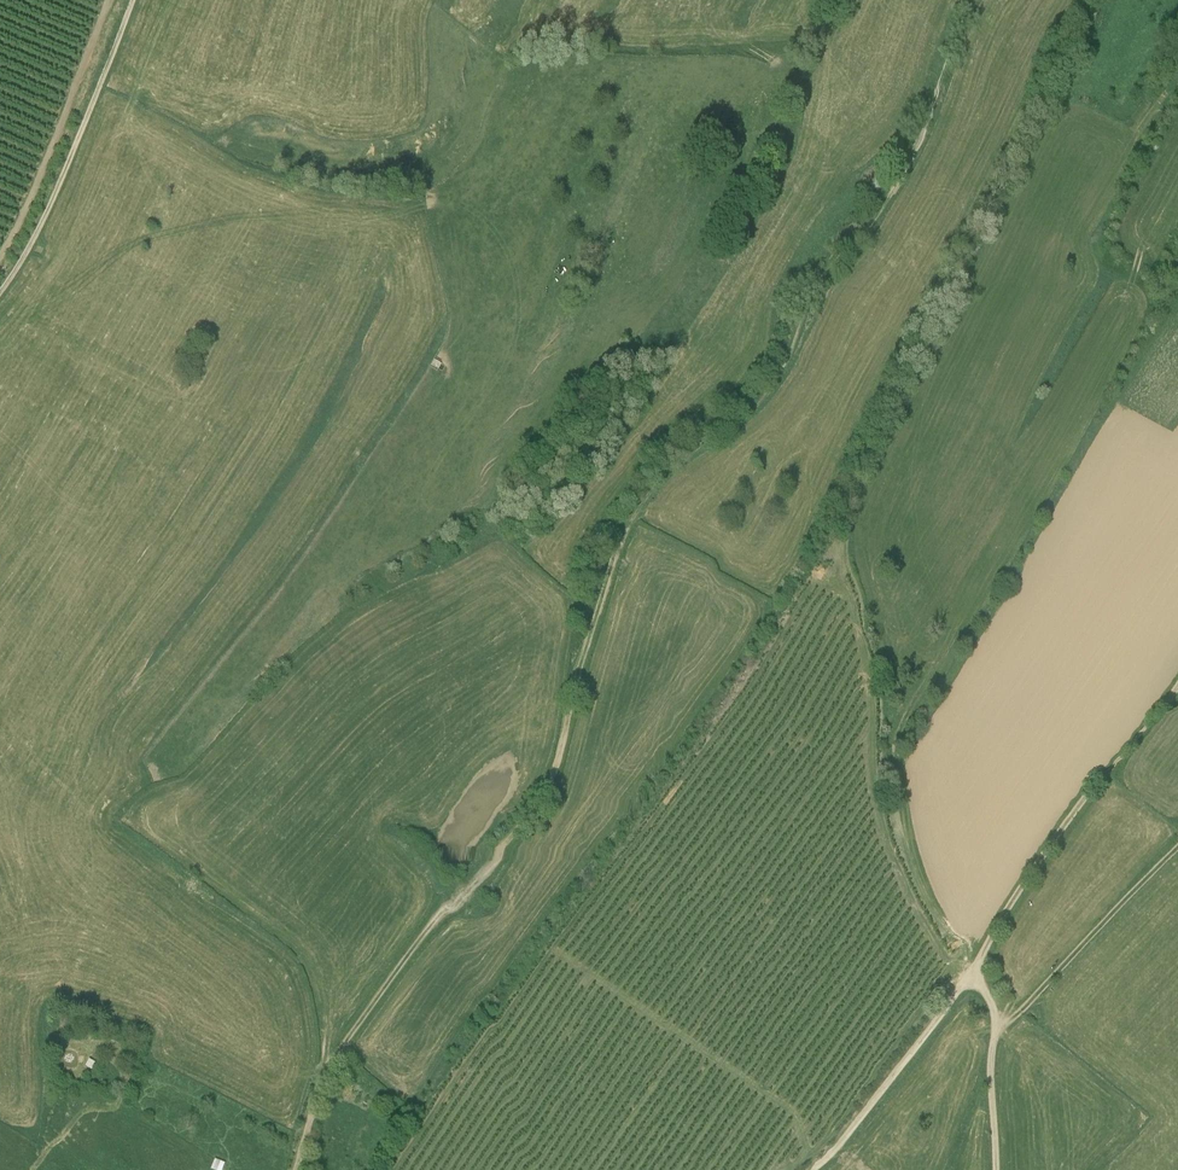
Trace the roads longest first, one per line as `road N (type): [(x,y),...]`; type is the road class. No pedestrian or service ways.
road 1 (track): [(634,503),(609,561),(549,776),(340,1038),(294,1169)]
road 2 (track): [(1177,668),(1016,897),(975,971)]
road 3 (track): [(132,0),(32,243),(0,290)]
road 4 (track): [(995,1029),(1014,1018),(1177,844)]
road 5 (track): [(812,1169),(840,1146),(975,971)]
road 6 (track): [(975,971),(995,1015),(989,1072),(996,1169)]

